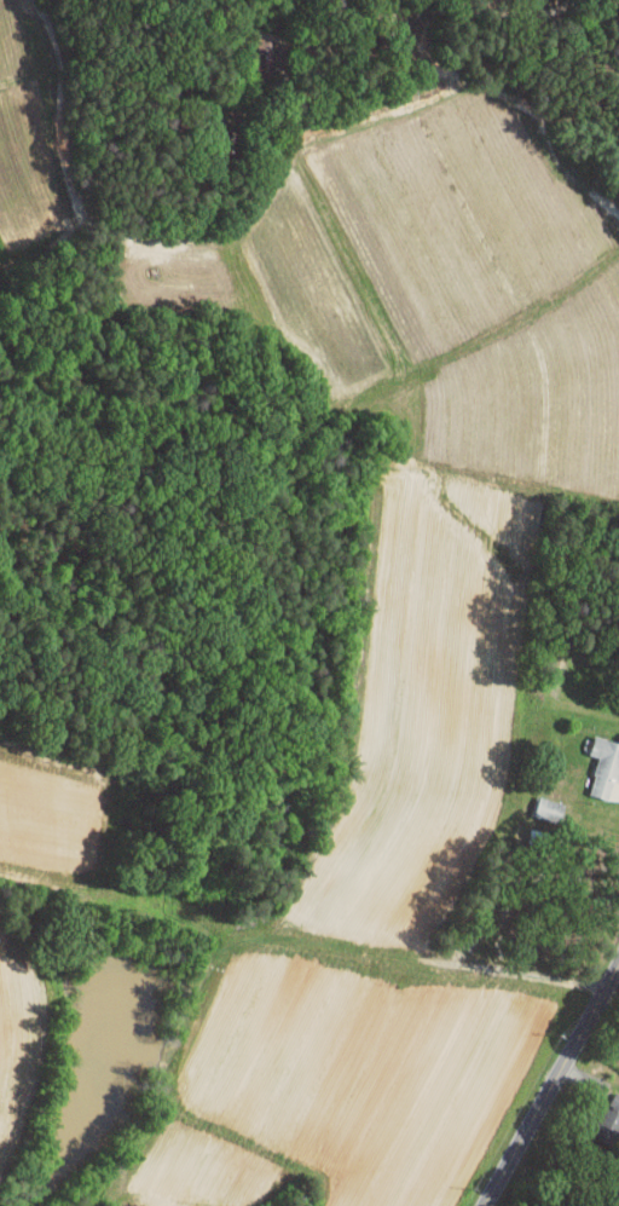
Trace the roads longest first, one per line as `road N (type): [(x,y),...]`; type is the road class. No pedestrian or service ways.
road 1 (residential): [(483,1205),(618,962)]

